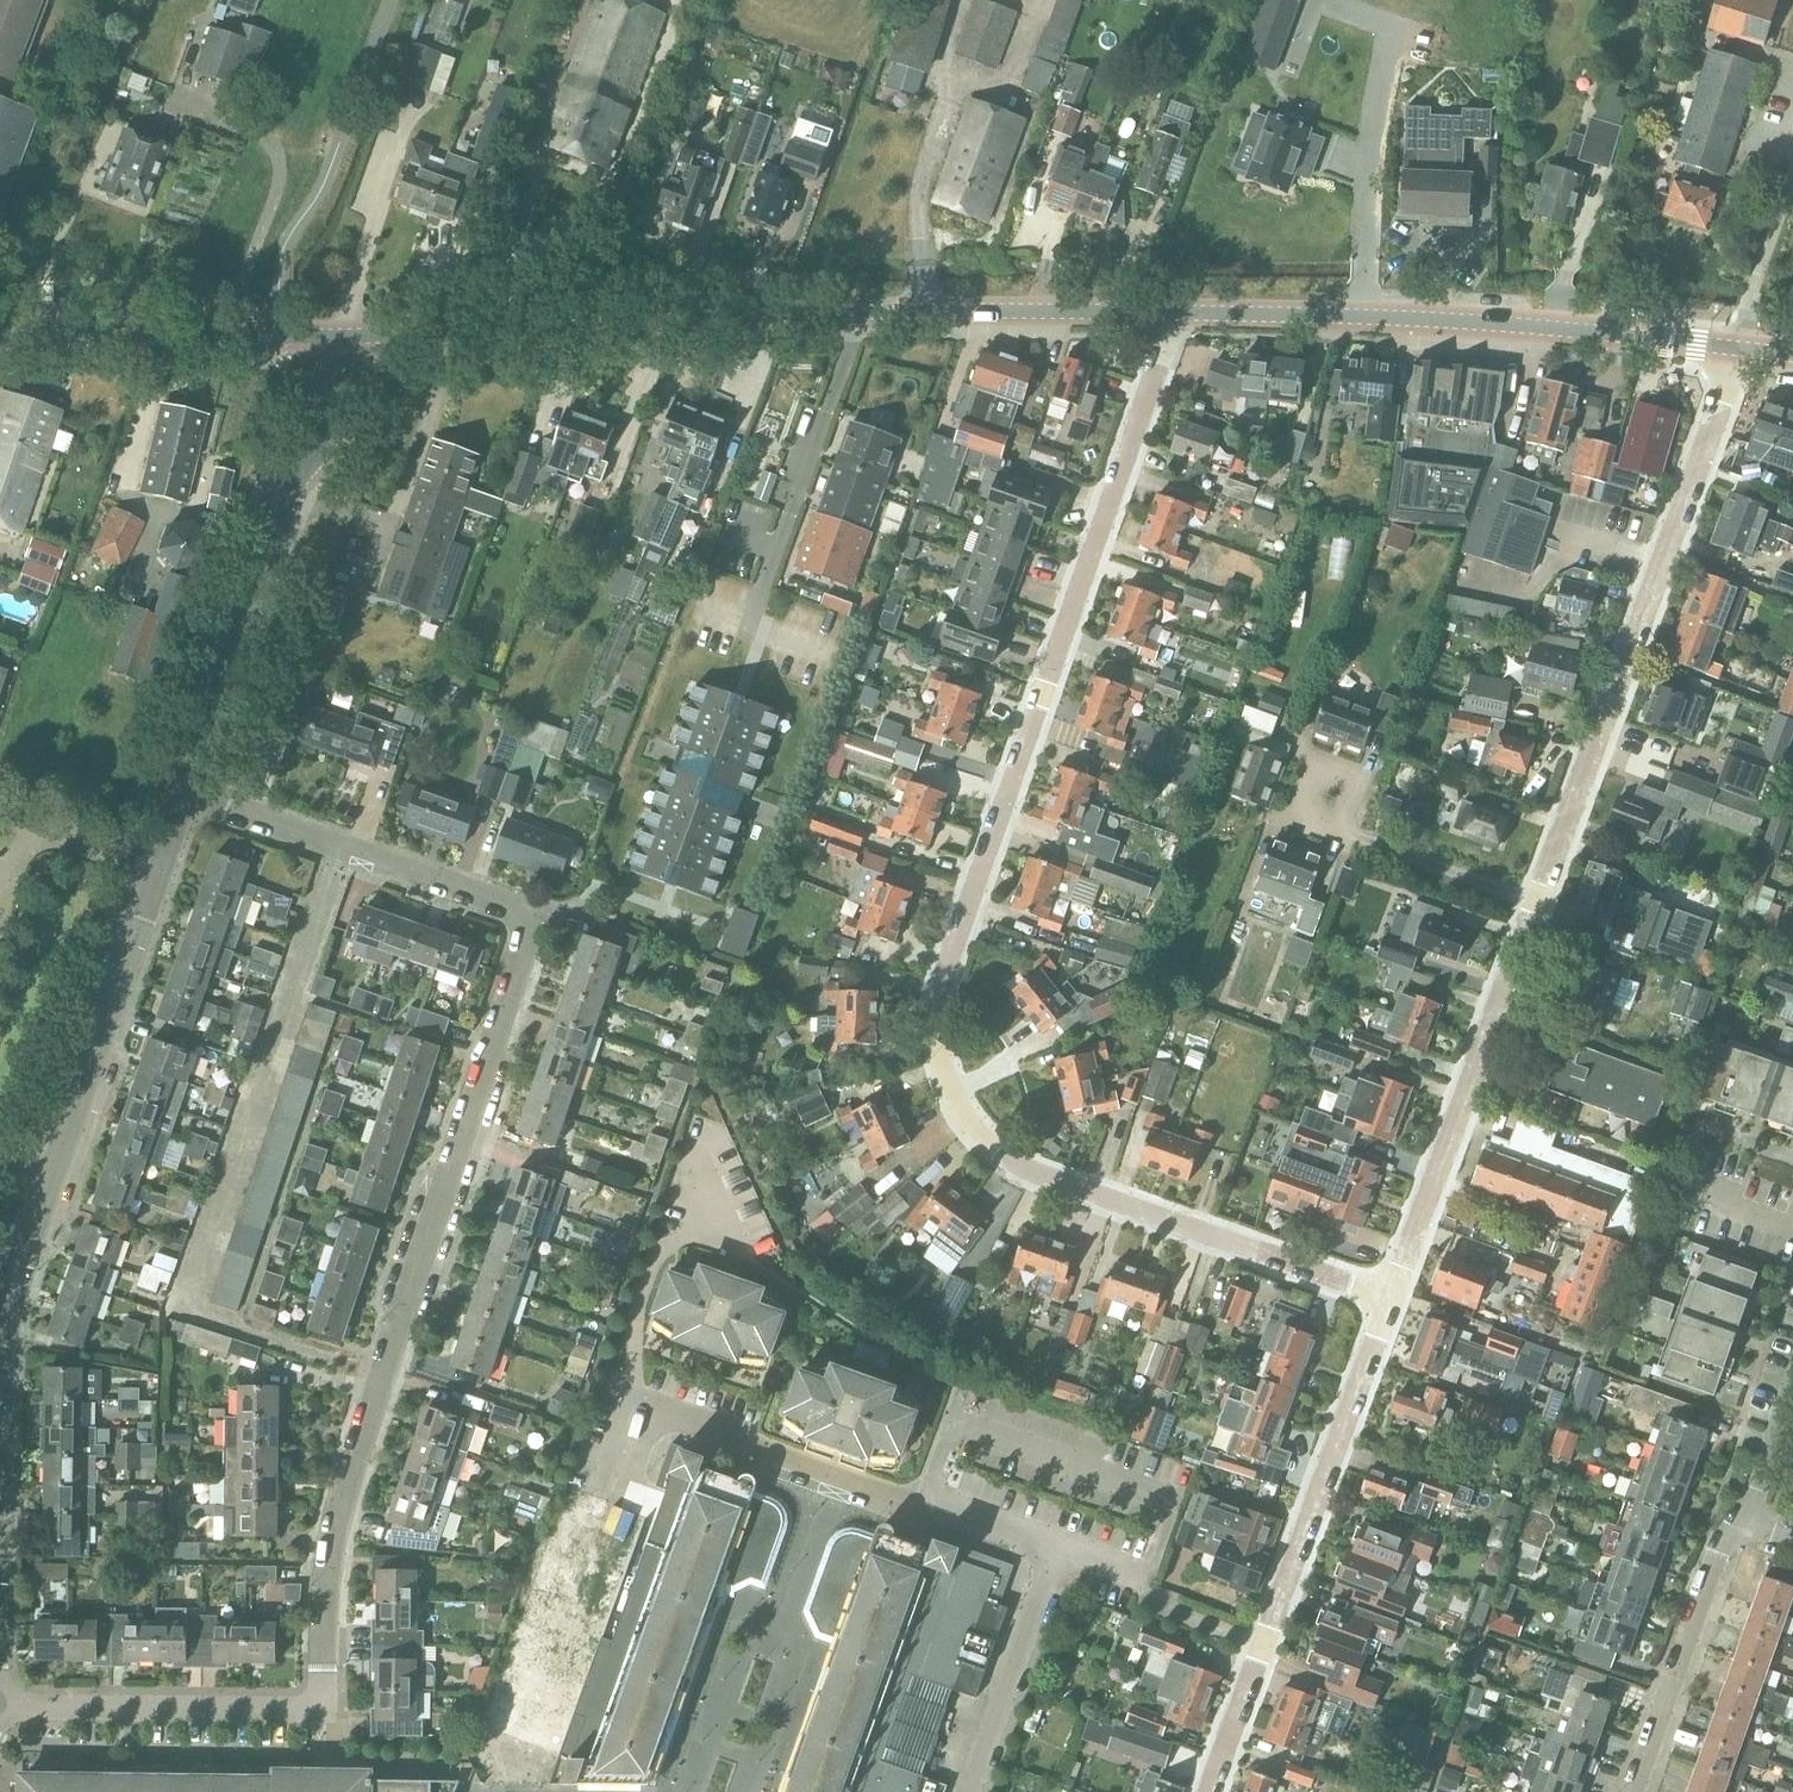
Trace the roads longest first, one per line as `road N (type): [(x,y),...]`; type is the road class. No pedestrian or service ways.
road 1 (residential): [(188,794),(509,903),(532,923),(338,1530),(331,1703),(0,1708)]
road 2 (residential): [(1392,1299),(1004,1157),(958,1101),(938,1047),(947,965),(1161,357),(1166,312)]
road 3 (residential): [(969,1791),(1058,1547),(928,1498),(912,1503),(640,1400),(637,1327),(665,1249),(690,1235)]
road 4 (unclassified): [(0,1497),(4,1362),(18,1267),(160,867)]
road 5 (residential): [(1537,901),(1722,400),(1733,348)]
road 6 (tertiary): [(1733,348),(1447,320),(1166,312)]
road 7 (tertiary): [(870,313),(338,332)]
road 8 (residential): [(1208,1791),(1392,1299)]
road 9 (unclassified): [(188,794),(279,521),(323,423),(338,332)]
road 10 (residential): [(1392,1299),(1537,901)]
road 11 (tertiary): [(0,338),(338,332)]
road 12 (residential): [(761,609),(870,313)]
road 13 (tertiary): [(1166,312),(870,313)]
road 14 (residential): [(1750,1528),(1724,1539),(1636,1791)]
road 15 (residential): [(1297,815),(1537,901)]
road 16 (residential): [(160,867),(0,810)]
road 17 (residential): [(1750,1528),(1792,1404)]

